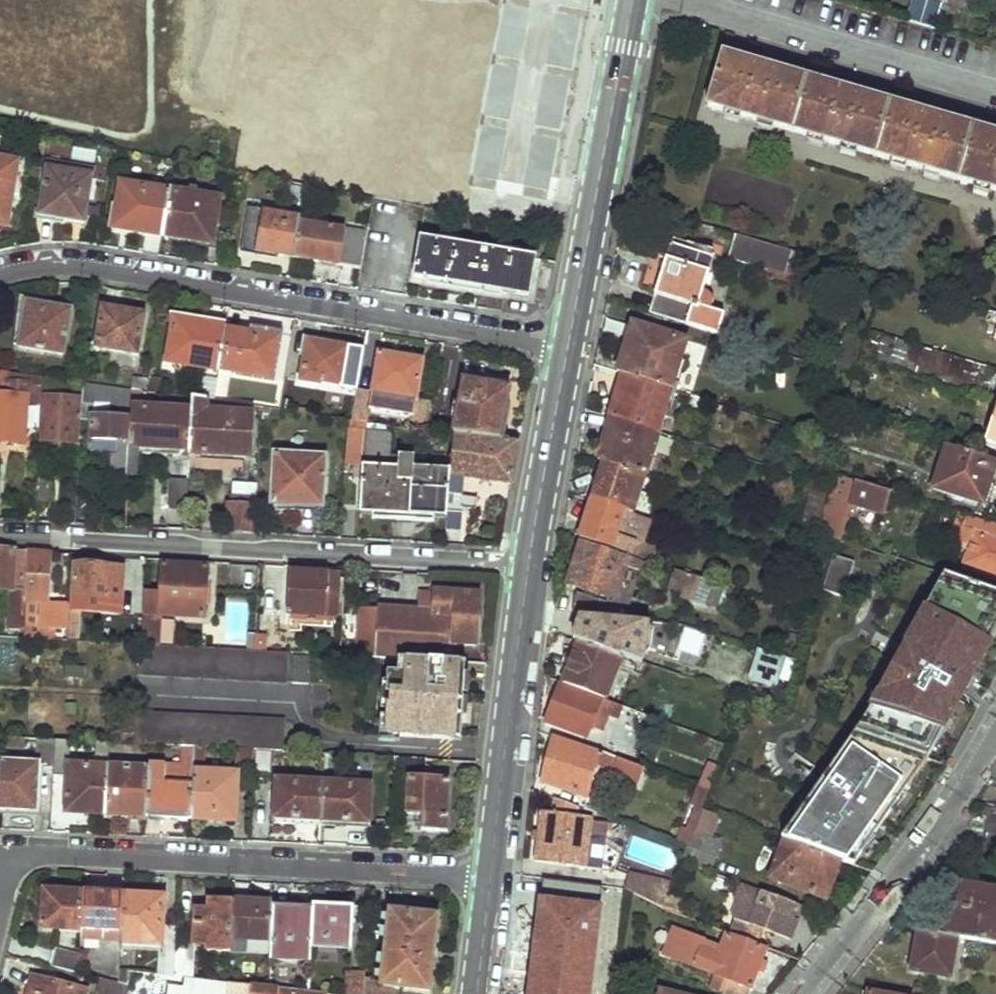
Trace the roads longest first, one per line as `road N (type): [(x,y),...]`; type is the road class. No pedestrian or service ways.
road 1 (residential): [(0,279),(65,268),(108,272),(567,351)]
road 2 (residential): [(528,571),(0,535)]
road 3 (residential): [(11,856),(490,878)]
road 4 (secondary): [(567,351),(632,0)]
road 5 (secondary): [(490,878),(528,571)]
road 6 (residential): [(804,993),(932,840),(967,781)]
road 7 (secondary): [(528,571),(567,351)]

